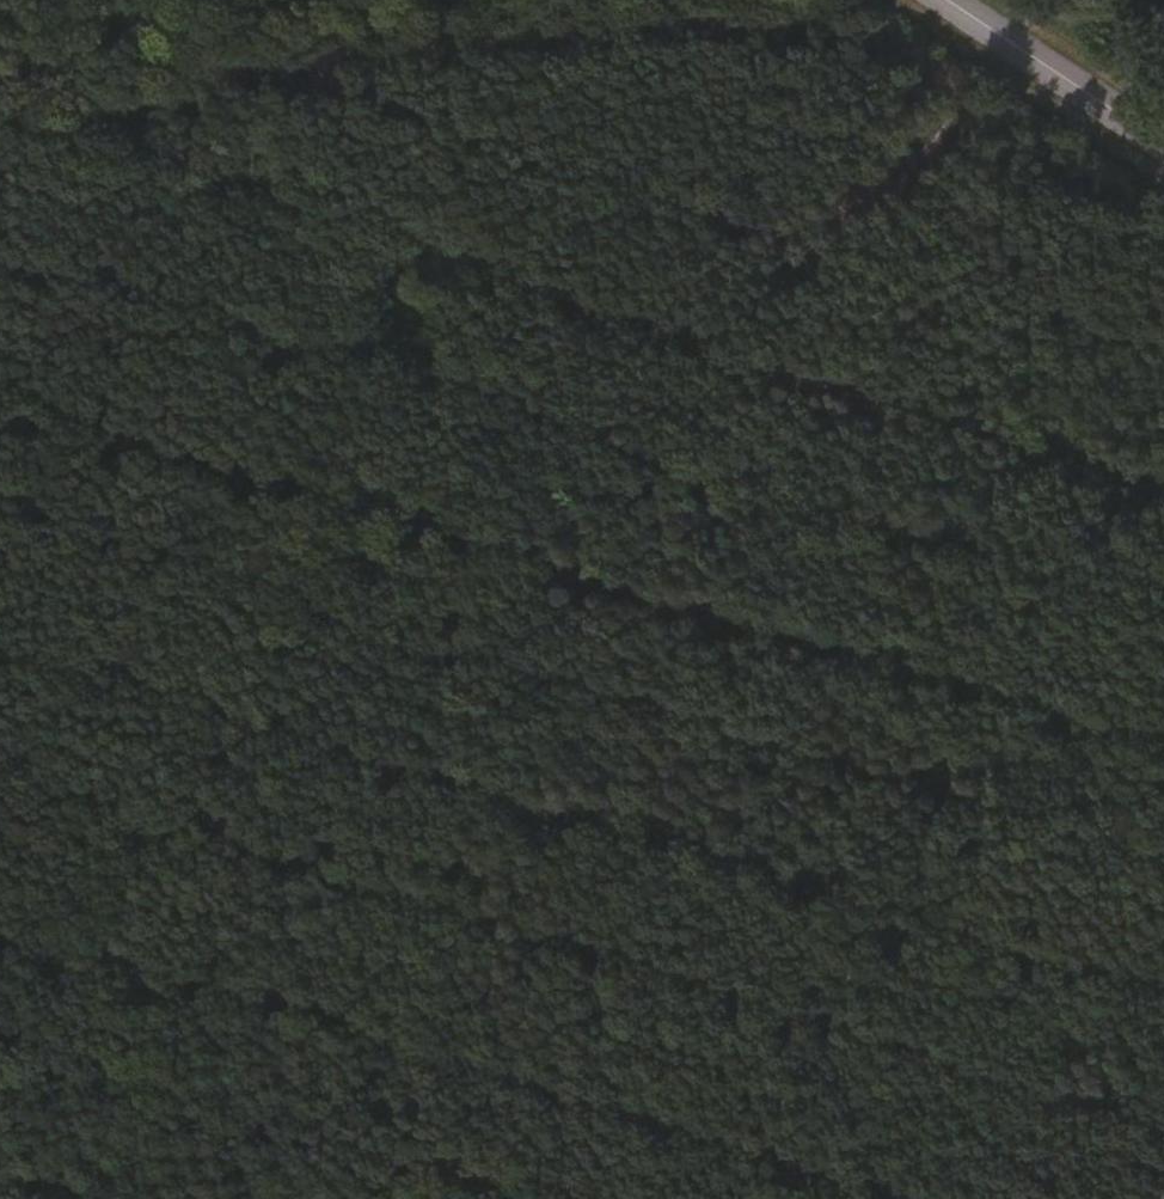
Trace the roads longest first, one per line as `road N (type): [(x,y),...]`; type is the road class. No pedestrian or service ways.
road 1 (tertiary): [(948,0),(1163,143)]

